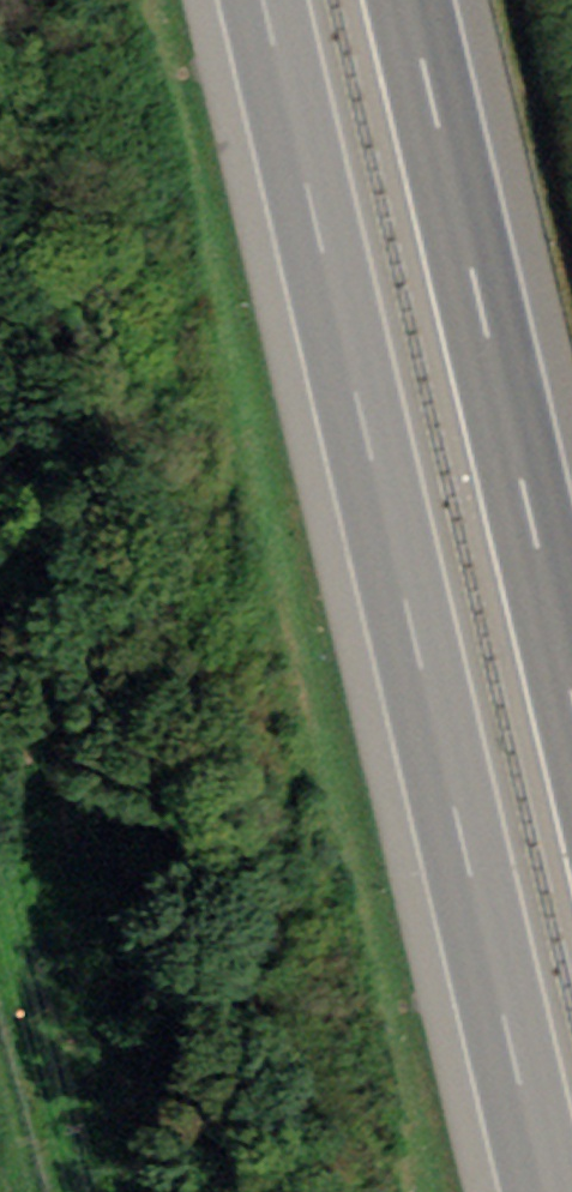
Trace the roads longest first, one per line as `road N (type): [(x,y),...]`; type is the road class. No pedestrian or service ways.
road 1 (motorway): [(256,0),(544,1191)]
road 2 (motorway): [(571,713),(403,0)]

